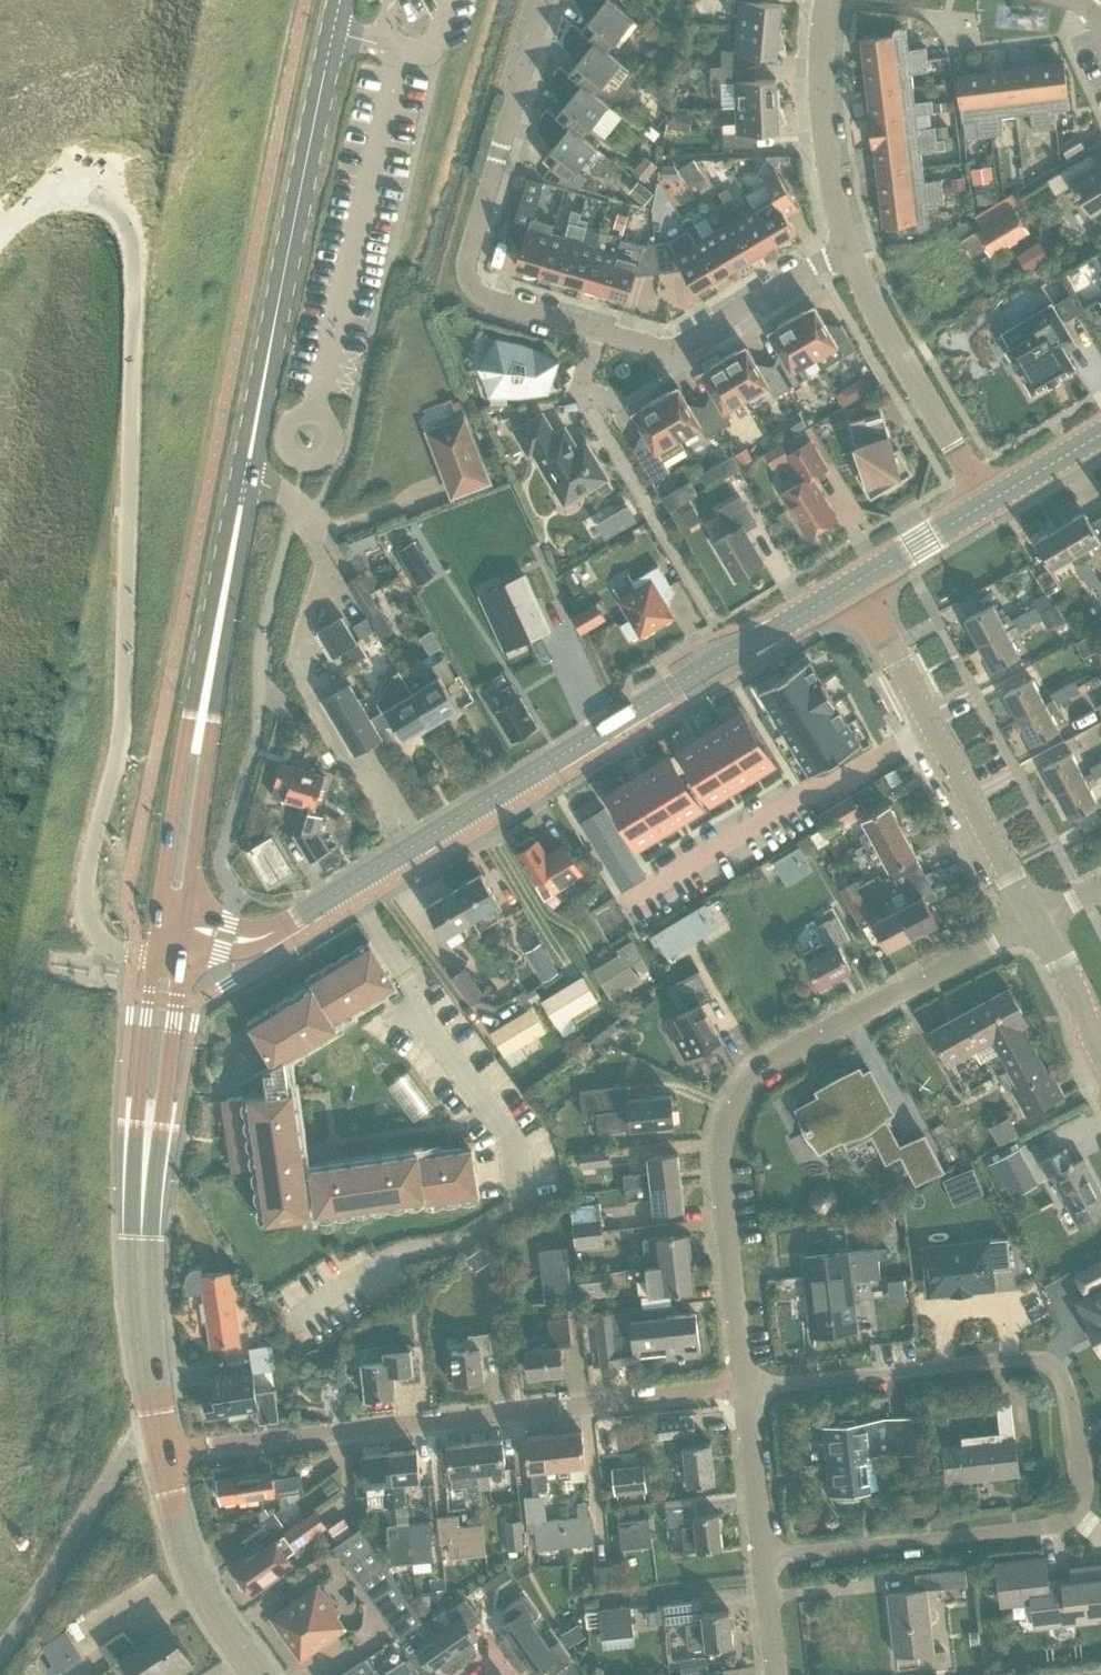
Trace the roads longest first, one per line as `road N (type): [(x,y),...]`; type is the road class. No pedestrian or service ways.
road 1 (secondary): [(176,935),(209,677),(341,0)]
road 2 (tertiary): [(176,935),(249,940),(268,934),(859,578)]
road 3 (residential): [(768,1555),(1044,1528),(1076,1511),(1082,1484),(1071,1400),(1055,1371),(1019,1365),(745,1391)]
road 4 (residential): [(836,247),(661,342),(480,292),(472,264),(487,196),(546,0)]
road 5 (residential): [(745,1391),(722,1146),(733,1099),(803,1045),(1040,925)]
road 6 (residential): [(163,1451),(745,1391)]
road 7 (secondary): [(163,1451),(142,1259),(176,935)]
road 8 (unclassified): [(1040,925),(859,578)]
road 9 (unclassified): [(985,502),(836,247)]
road 10 (residential): [(836,247),(814,120),(818,0)]
road 11 (secondary): [(262,1674),(207,1595),(163,1451)]
road 12 (residential): [(768,1555),(745,1391)]
road 13 (tertiary): [(859,578),(985,502)]
road 14 (tertiary): [(985,502),(1100,433)]
road 15 (residential): [(1100,1040),(1040,925)]
road 16 (residential): [(781,1674),(768,1555)]

